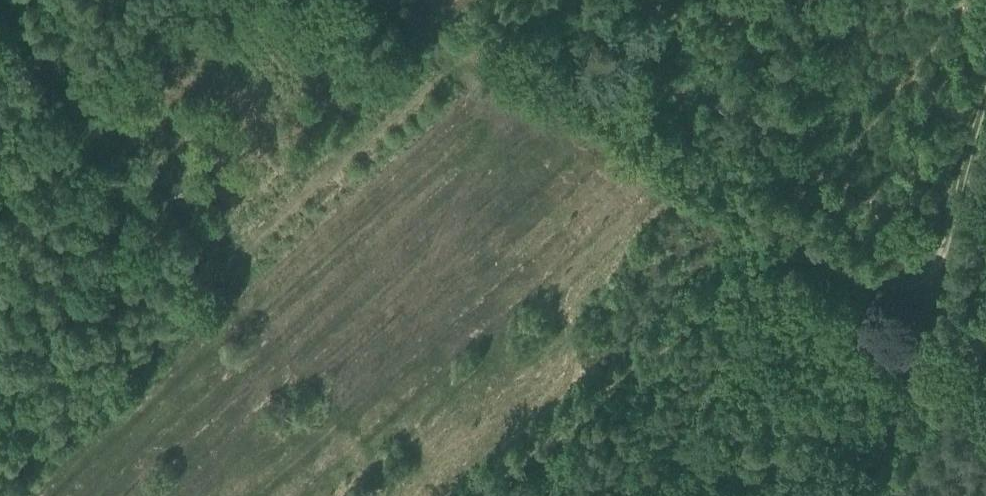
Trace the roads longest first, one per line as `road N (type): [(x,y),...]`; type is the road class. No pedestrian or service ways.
road 1 (track): [(551,0),(0,485)]
road 2 (track): [(782,238),(649,368),(490,495)]
road 3 (track): [(243,267),(12,0)]
road 4 (track): [(985,50),(919,321)]
road 5 (track): [(951,341),(782,238)]
road 6 (track): [(951,341),(873,495)]

